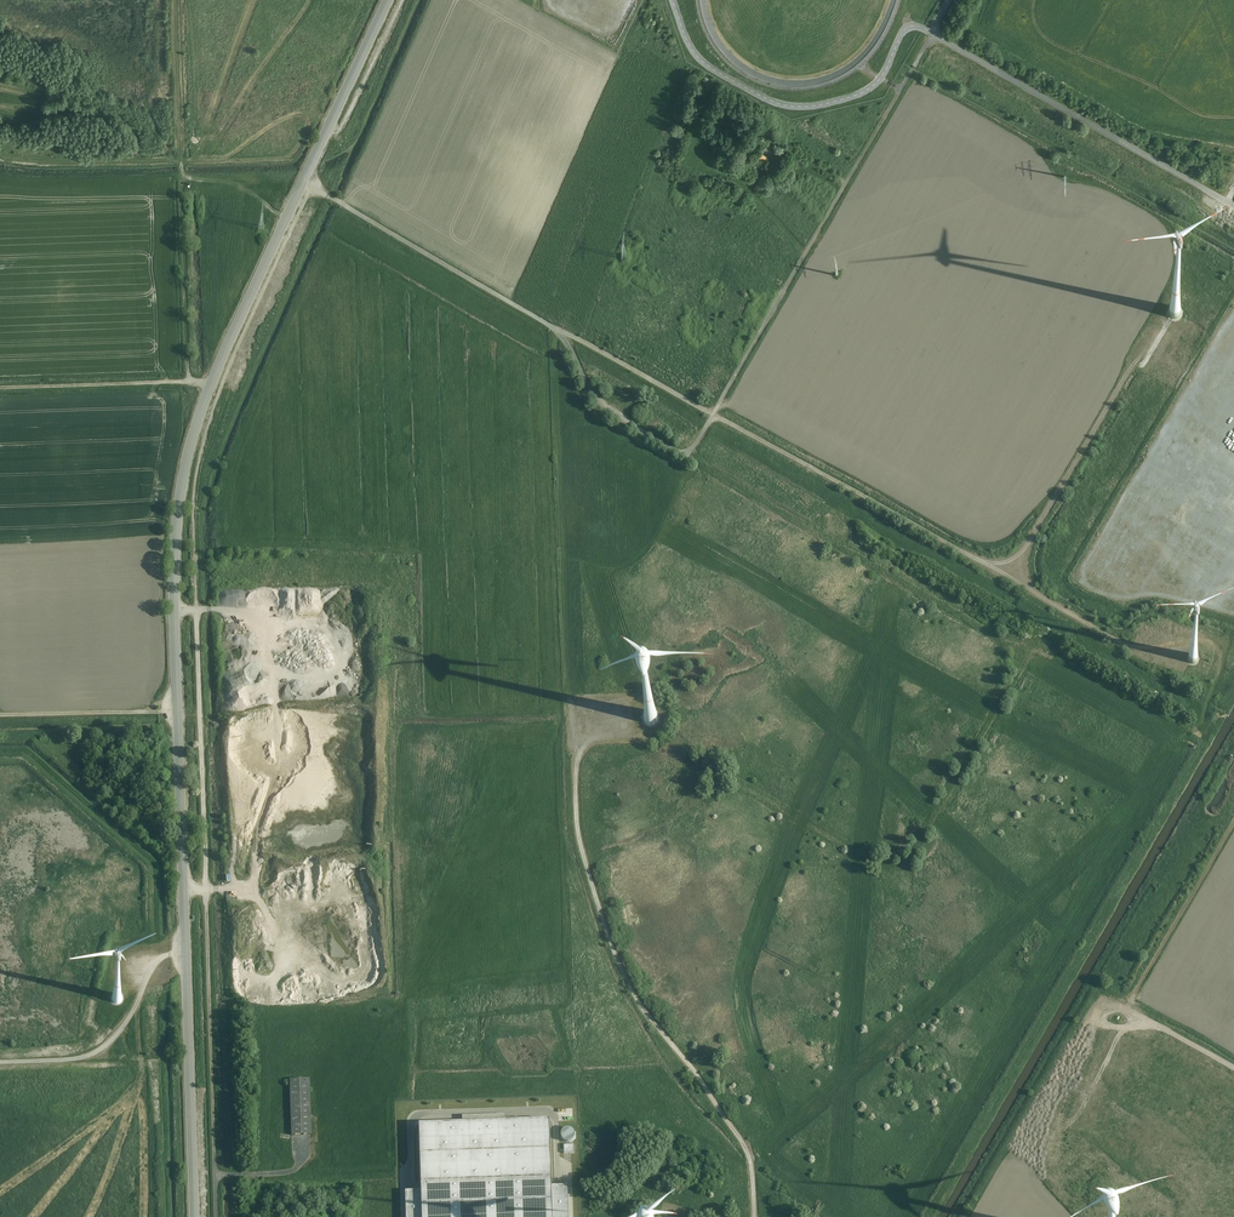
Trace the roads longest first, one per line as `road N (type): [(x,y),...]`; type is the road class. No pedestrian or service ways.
road 1 (unclassified): [(195,1216),(176,616),(183,492),(226,351),(388,0)]
road 2 (track): [(554,328),(1130,645),(1184,652)]
road 3 (track): [(687,457),(1026,655),(909,867)]
road 4 (track): [(755,1216),(748,1145),(623,972),(586,863),(577,738),(623,739)]
road 5 (track): [(178,0),(182,162),(0,156)]
road 6 (track): [(1233,813),(1129,1005),(1233,1068)]
road 7 (track): [(1011,578),(1164,315)]
road 8 (track): [(1233,117),(1192,112),(1154,85),(1051,42),(1037,26),(1035,0)]
road 9 (track): [(0,1064),(91,1061),(161,968),(187,966)]
road 10 (track): [(213,383),(0,388)]
road 11 (track): [(0,716),(178,710)]
road 12 (track): [(332,120),(265,119),(223,135),(181,137)]

